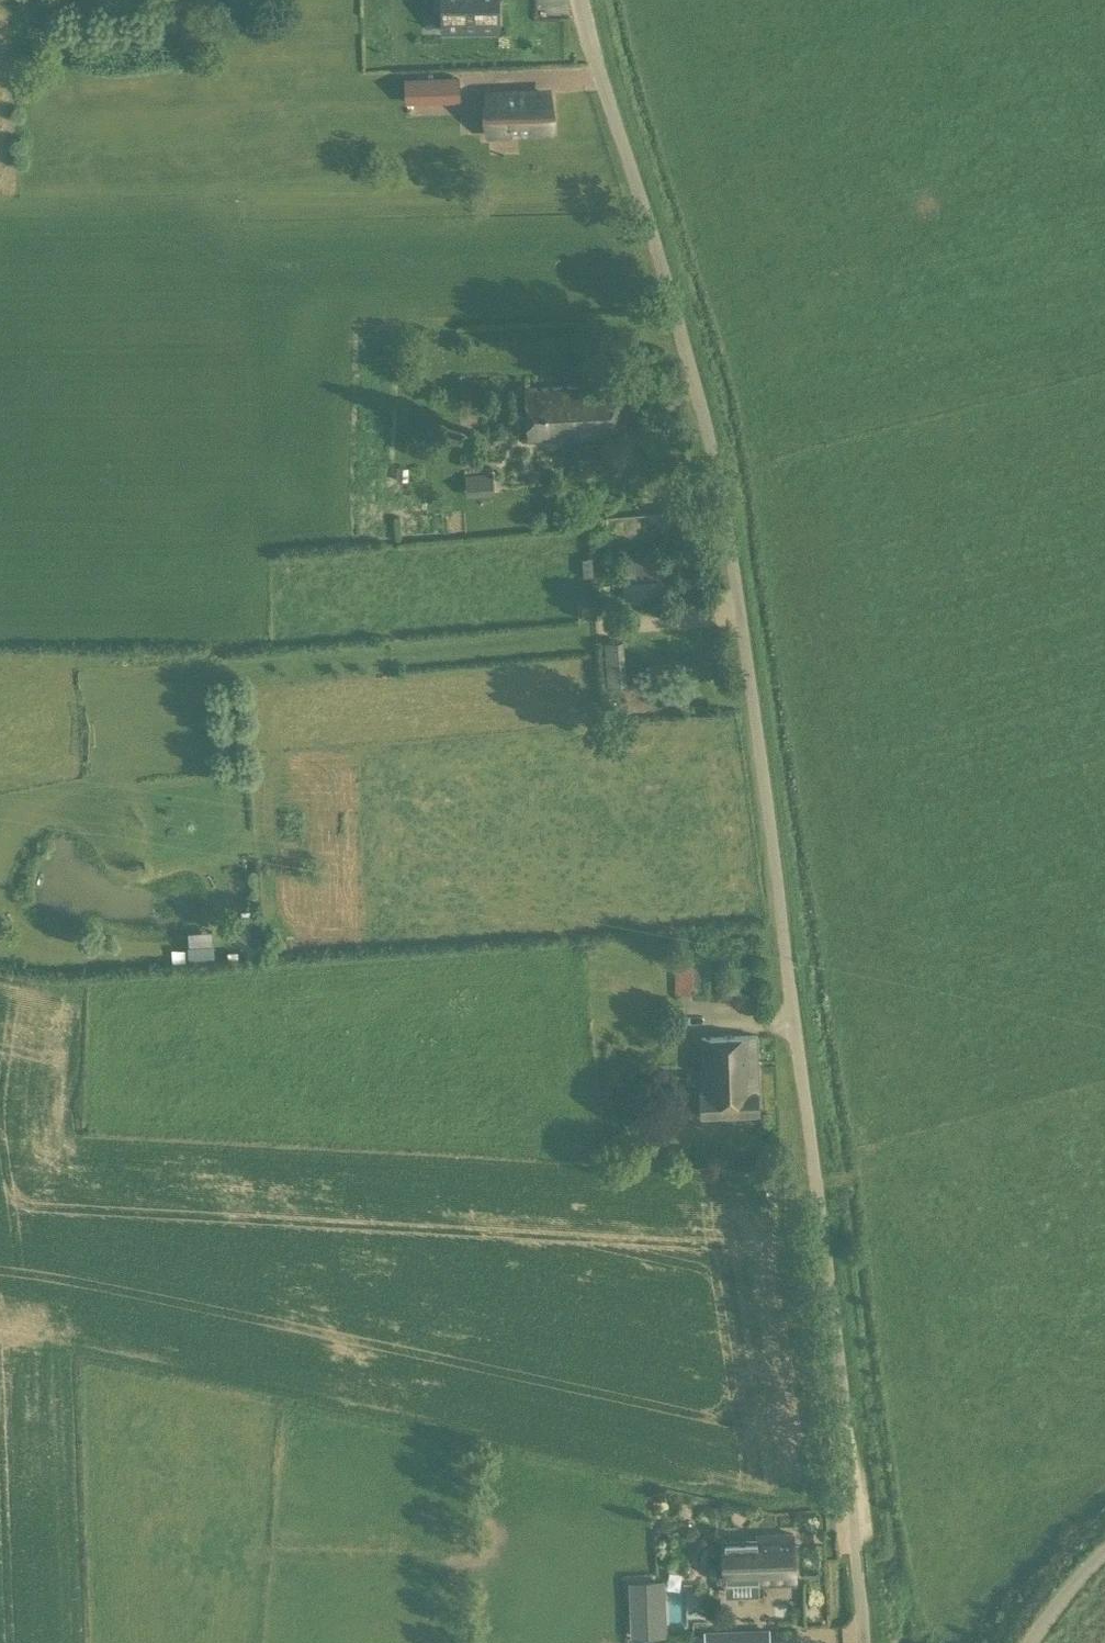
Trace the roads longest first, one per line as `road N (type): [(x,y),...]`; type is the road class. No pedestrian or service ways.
road 1 (unclassified): [(865,1642),(818,1156),(743,598),(705,410),(584,0)]
road 2 (unclassified): [(1026,1642),(1055,1600),(1104,1550)]

